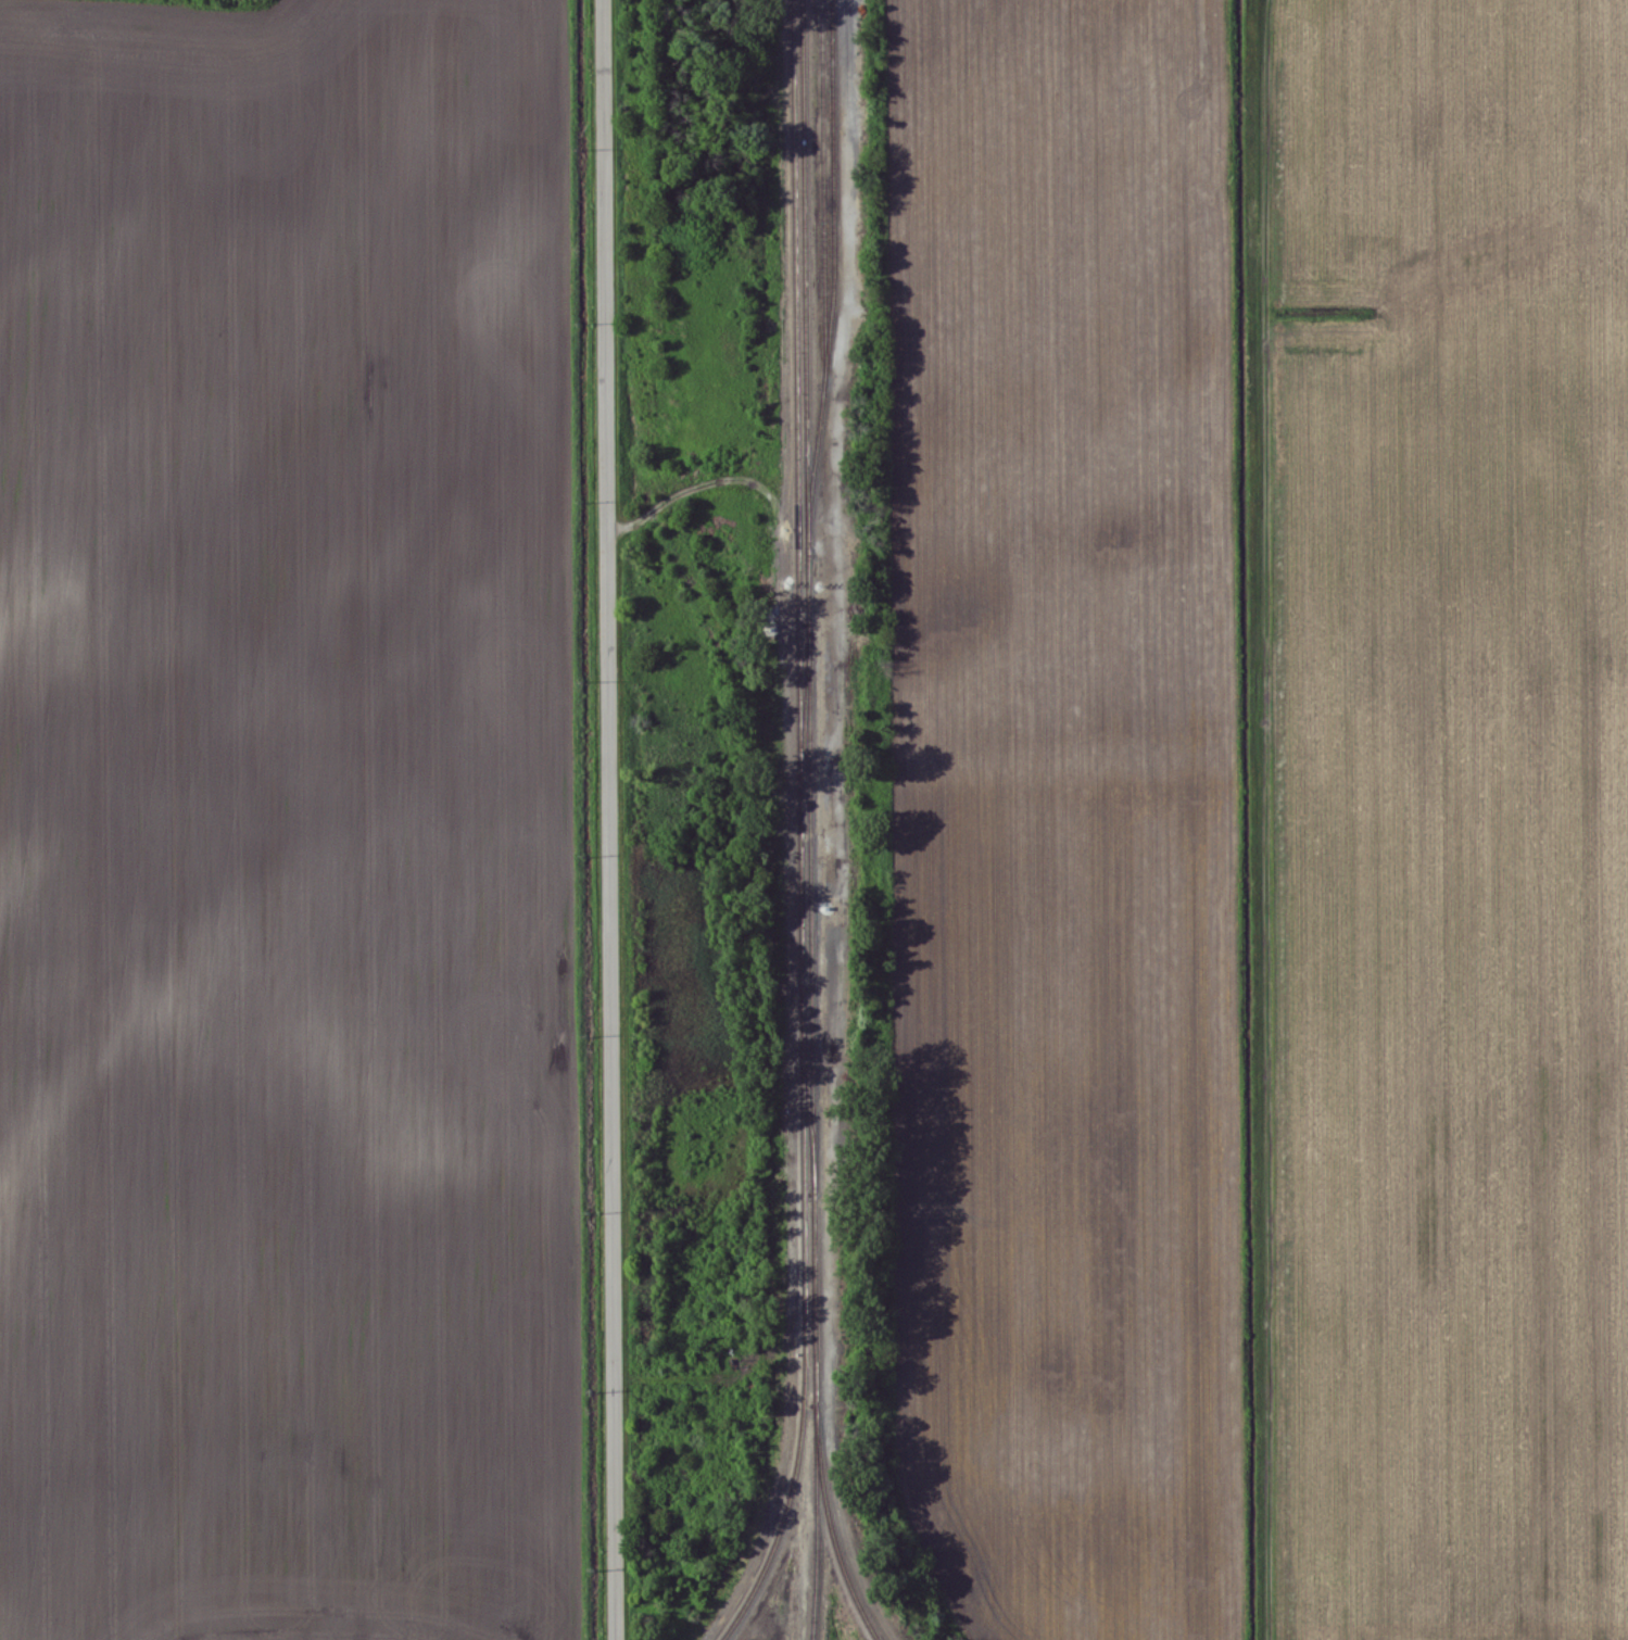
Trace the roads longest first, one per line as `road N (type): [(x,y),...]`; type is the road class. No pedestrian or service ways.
road 1 (tertiary): [(624,1639),(612,0)]
road 2 (track): [(1271,1639),(1274,0)]

